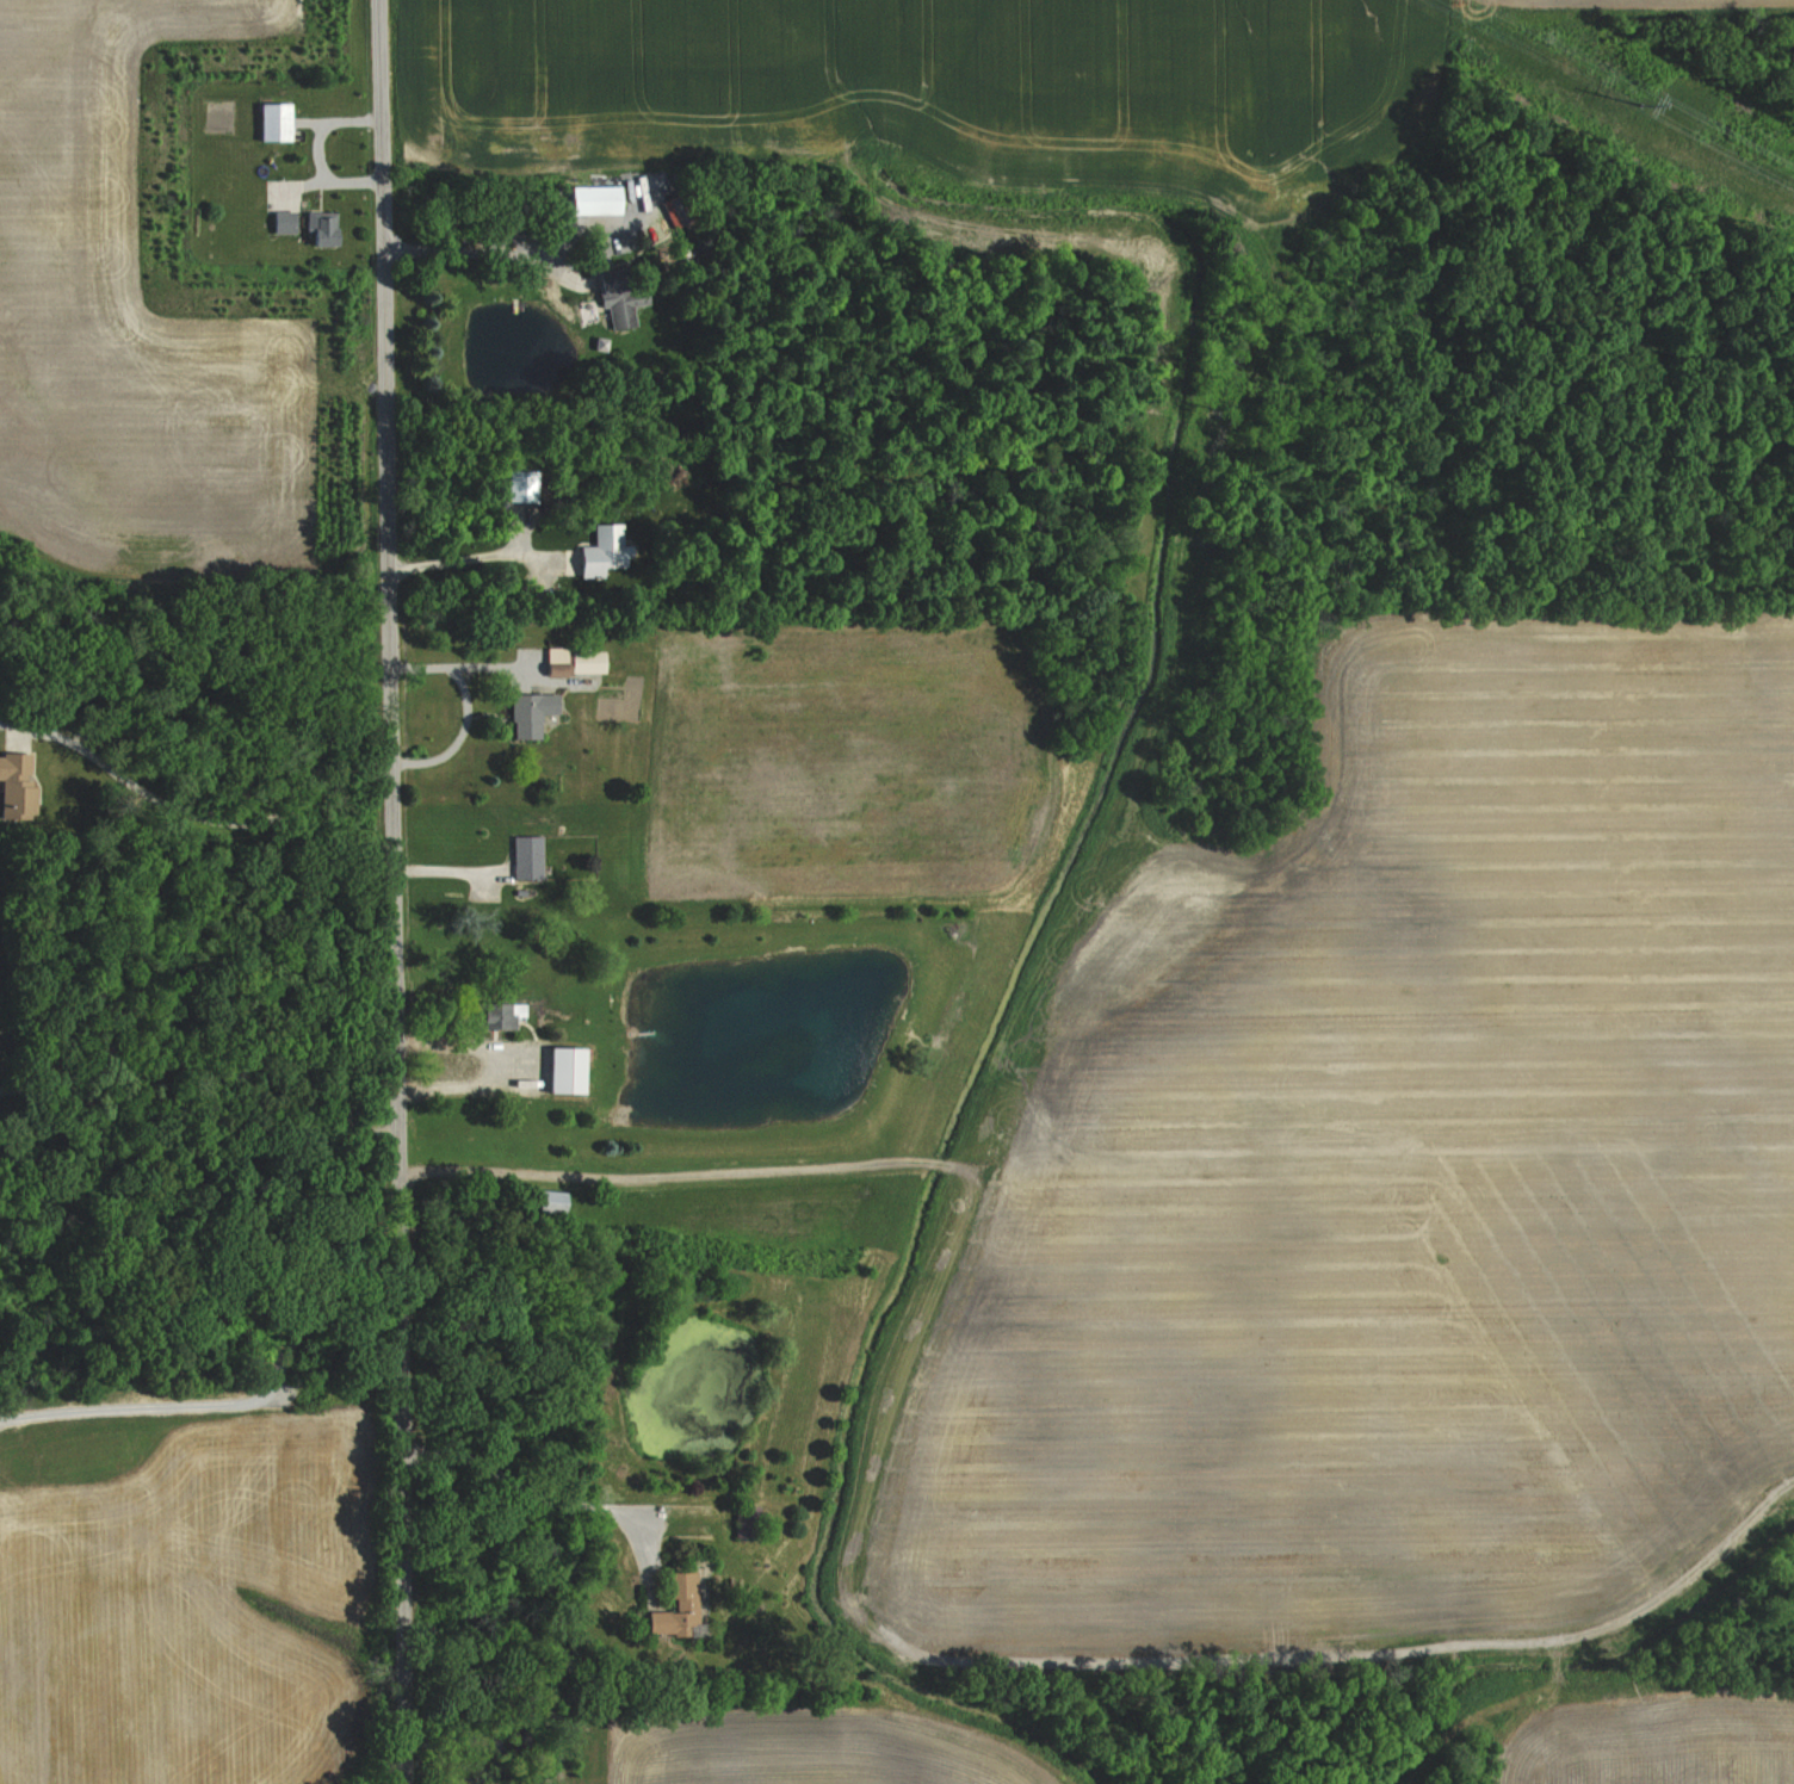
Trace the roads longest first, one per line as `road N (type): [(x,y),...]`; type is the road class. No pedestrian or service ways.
road 1 (residential): [(404,1783),(374,0)]

